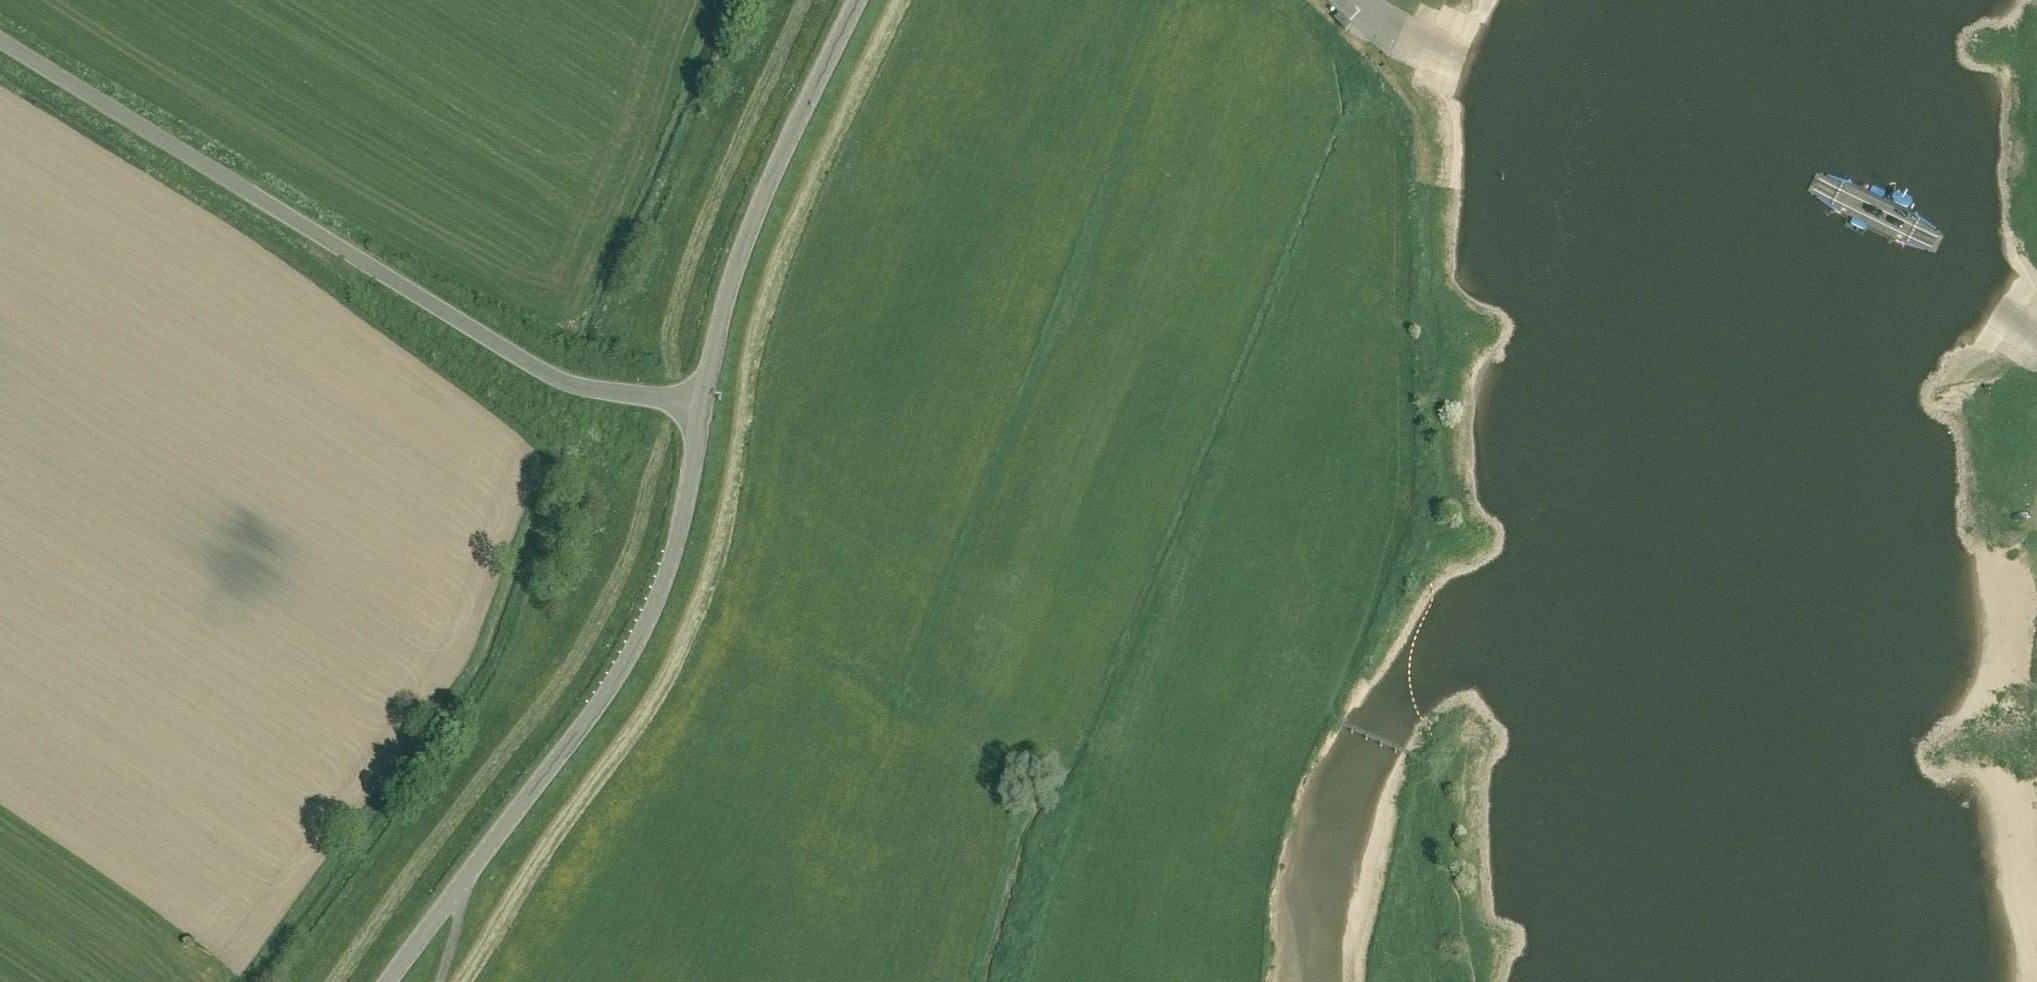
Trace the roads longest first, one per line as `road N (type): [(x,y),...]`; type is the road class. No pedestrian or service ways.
road 1 (unclassified): [(703,405),(558,380),(0,39)]
road 2 (tertiary): [(390,981),(614,686),(662,589),(703,405)]
road 3 (tertiary): [(703,405),(733,270),(856,0)]

